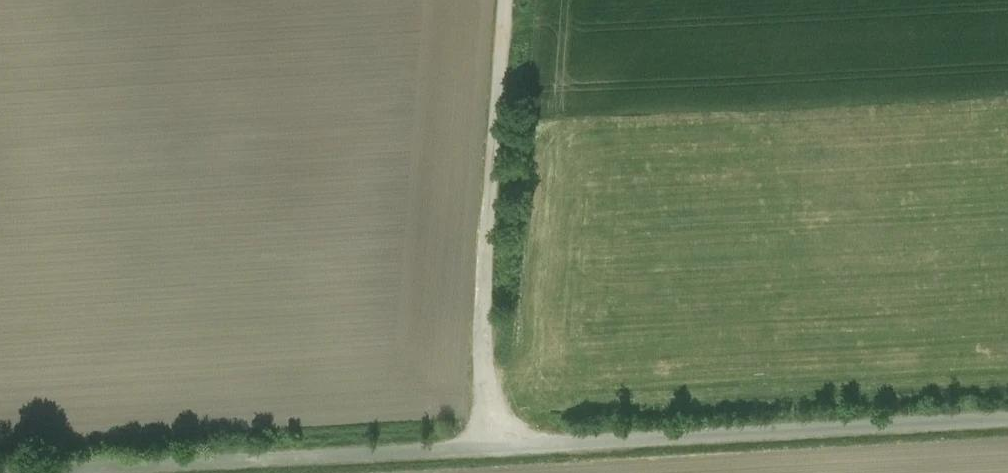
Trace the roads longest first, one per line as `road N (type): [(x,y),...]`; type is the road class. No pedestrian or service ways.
road 1 (unclassified): [(57,472),(1007,415)]
road 2 (track): [(487,450),(514,0)]

